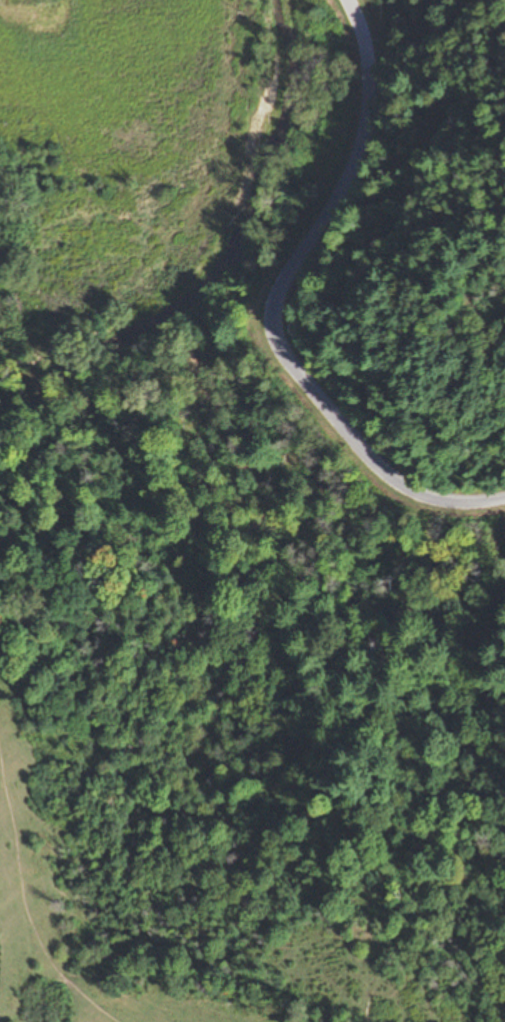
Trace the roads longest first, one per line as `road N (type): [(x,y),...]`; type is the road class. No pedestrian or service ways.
road 1 (residential): [(504,498),(460,504),(418,491),(363,448),(293,351),(276,306),(349,203),(371,128),(373,62),(349,0)]

